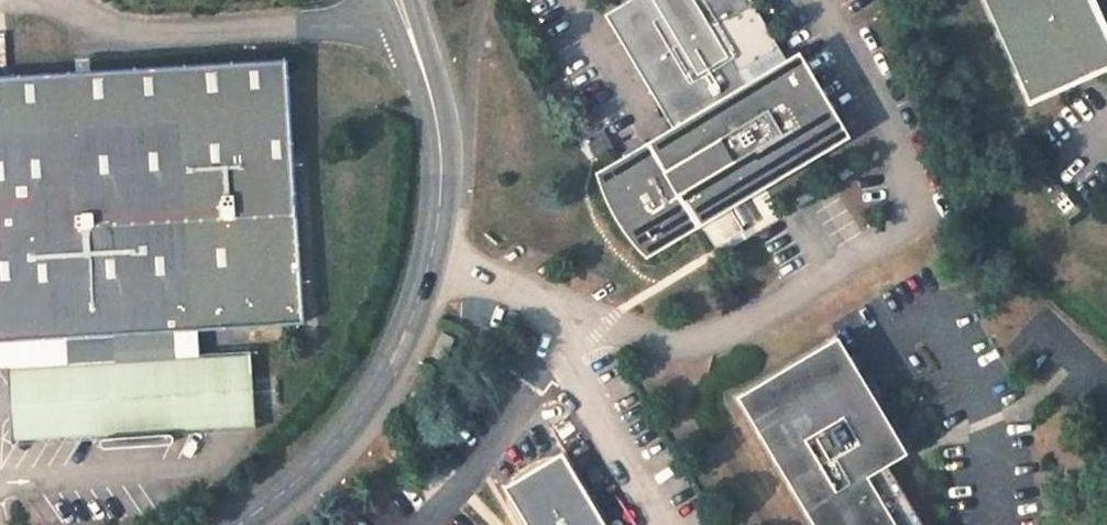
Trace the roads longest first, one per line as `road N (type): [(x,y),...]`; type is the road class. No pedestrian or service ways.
road 1 (tertiary): [(439,140),(438,207),(401,344),(347,429),(242,524)]
road 2 (tertiary): [(384,0),(439,140)]
road 3 (tertiary): [(439,140),(413,0)]

